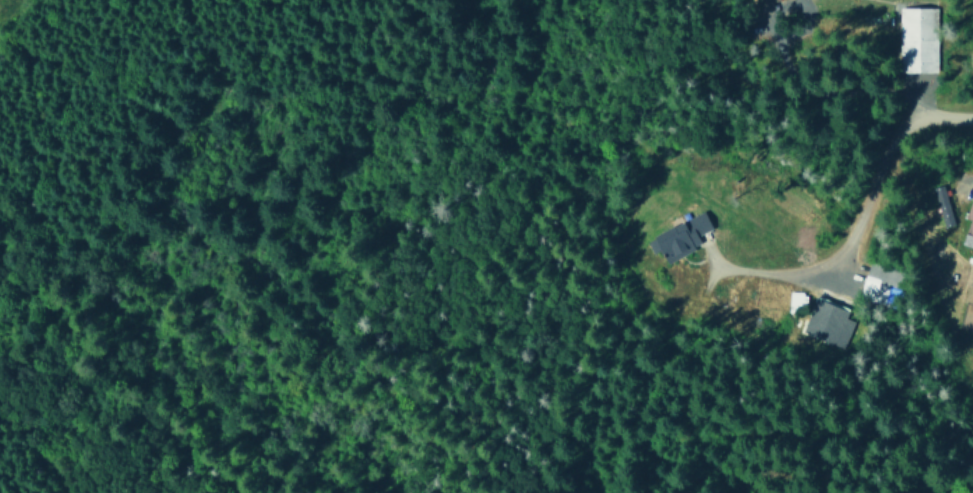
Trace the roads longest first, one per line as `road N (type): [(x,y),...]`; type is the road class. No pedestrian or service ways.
road 1 (residential): [(691,254),(300,253),(196,56)]
road 2 (residential): [(972,128),(900,121),(830,278),(691,254)]
road 3 (residential): [(771,2),(742,32),(771,52),(812,40),(808,7),(771,2)]
road 4 (residential): [(177,395),(300,253)]

